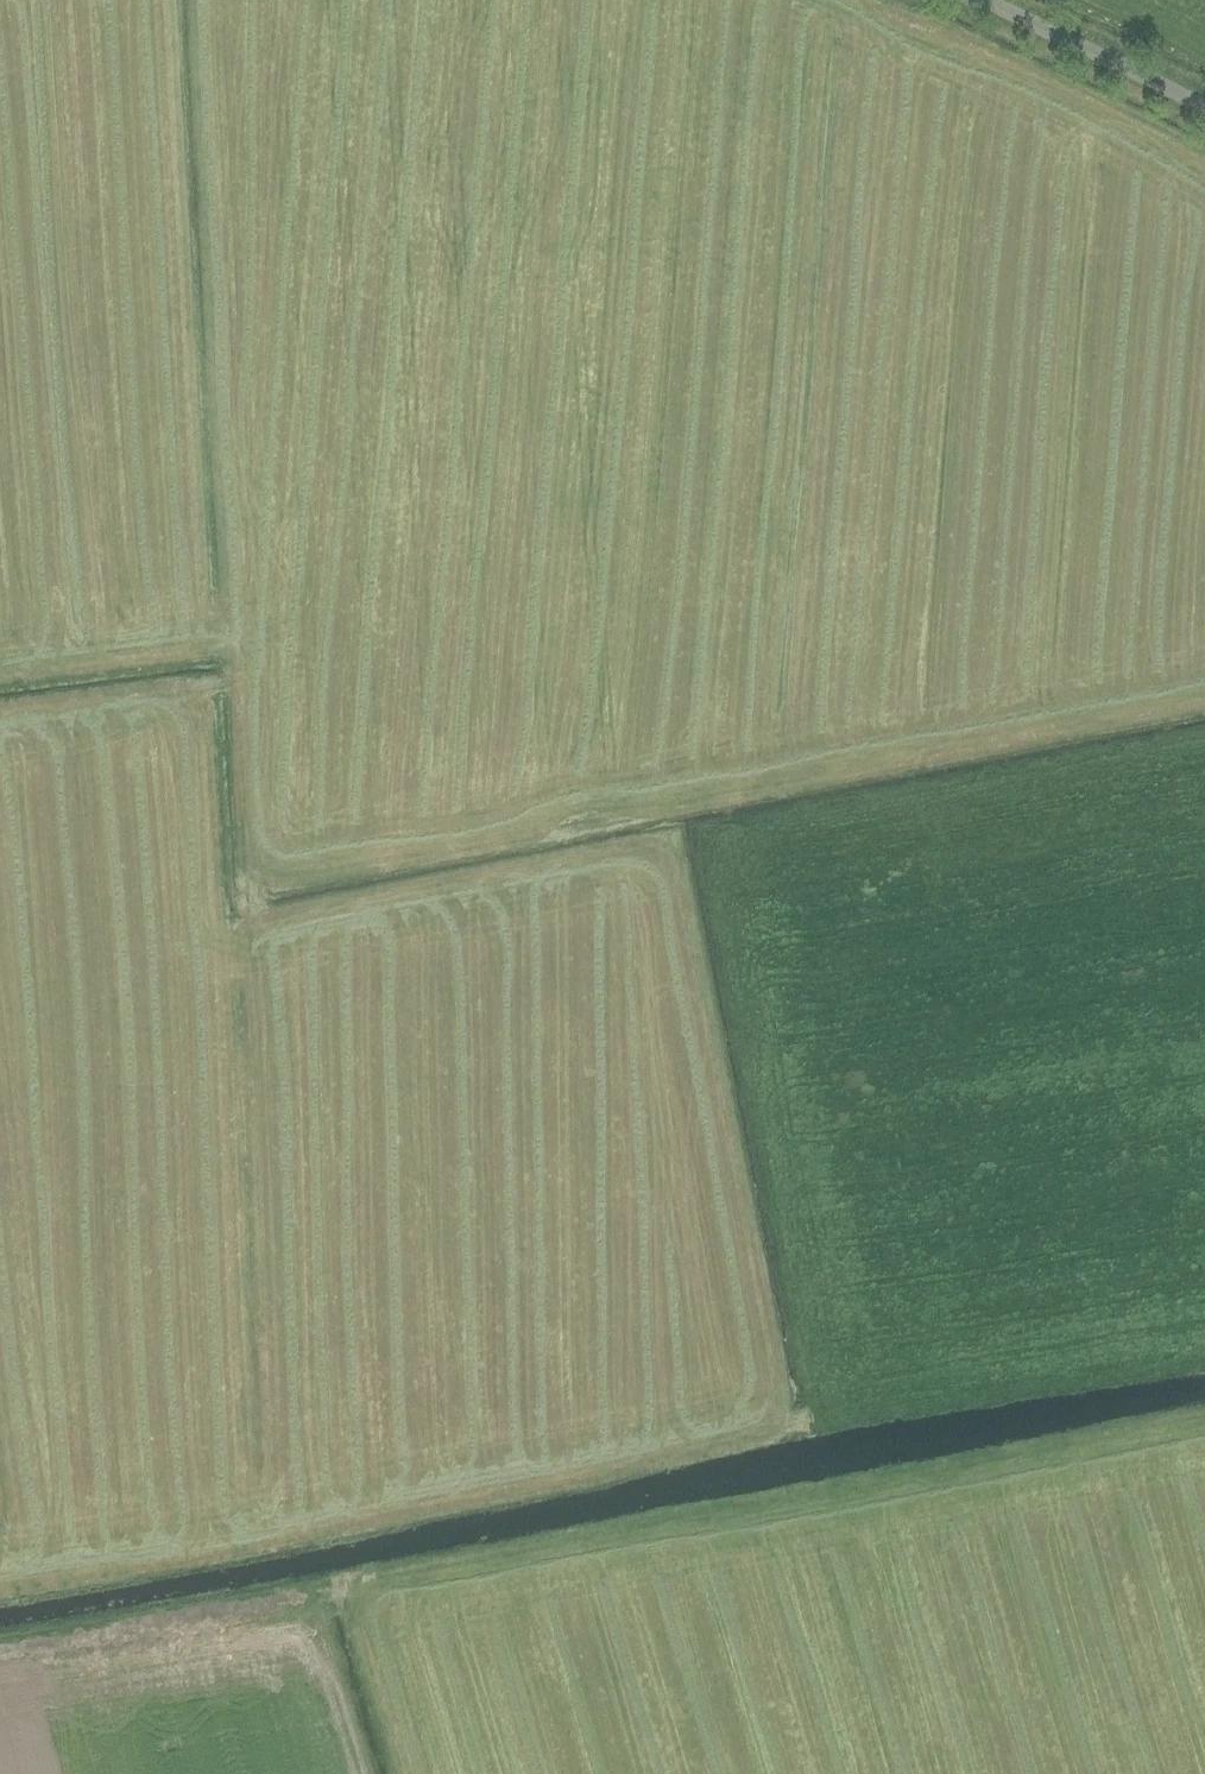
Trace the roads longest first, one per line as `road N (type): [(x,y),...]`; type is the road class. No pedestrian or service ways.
road 1 (unclassified): [(1204,107),(986,0)]

